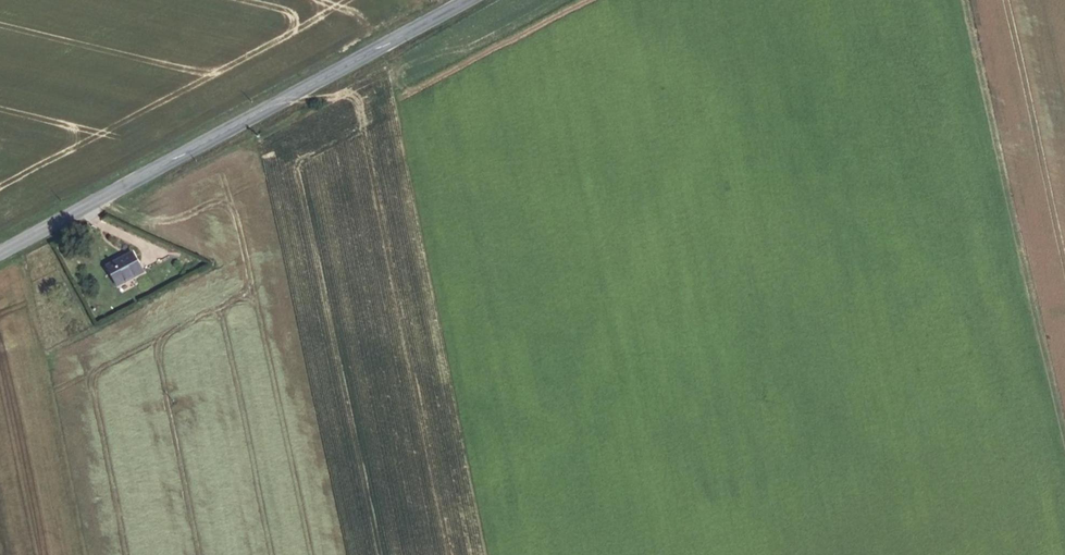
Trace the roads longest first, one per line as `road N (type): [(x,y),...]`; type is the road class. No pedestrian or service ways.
road 1 (tertiary): [(0,248),(462,0)]

